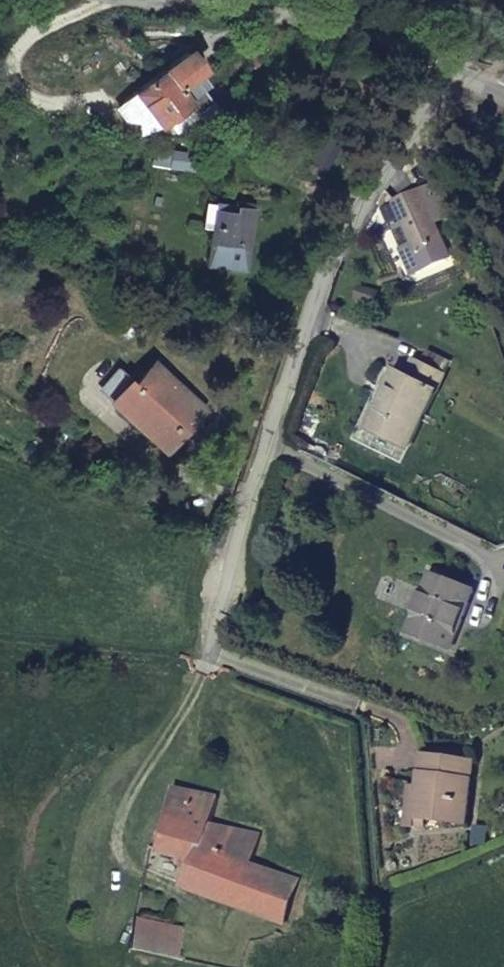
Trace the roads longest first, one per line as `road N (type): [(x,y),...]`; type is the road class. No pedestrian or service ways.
road 1 (unclassified): [(203,0),(306,8),(428,43),(503,89)]

